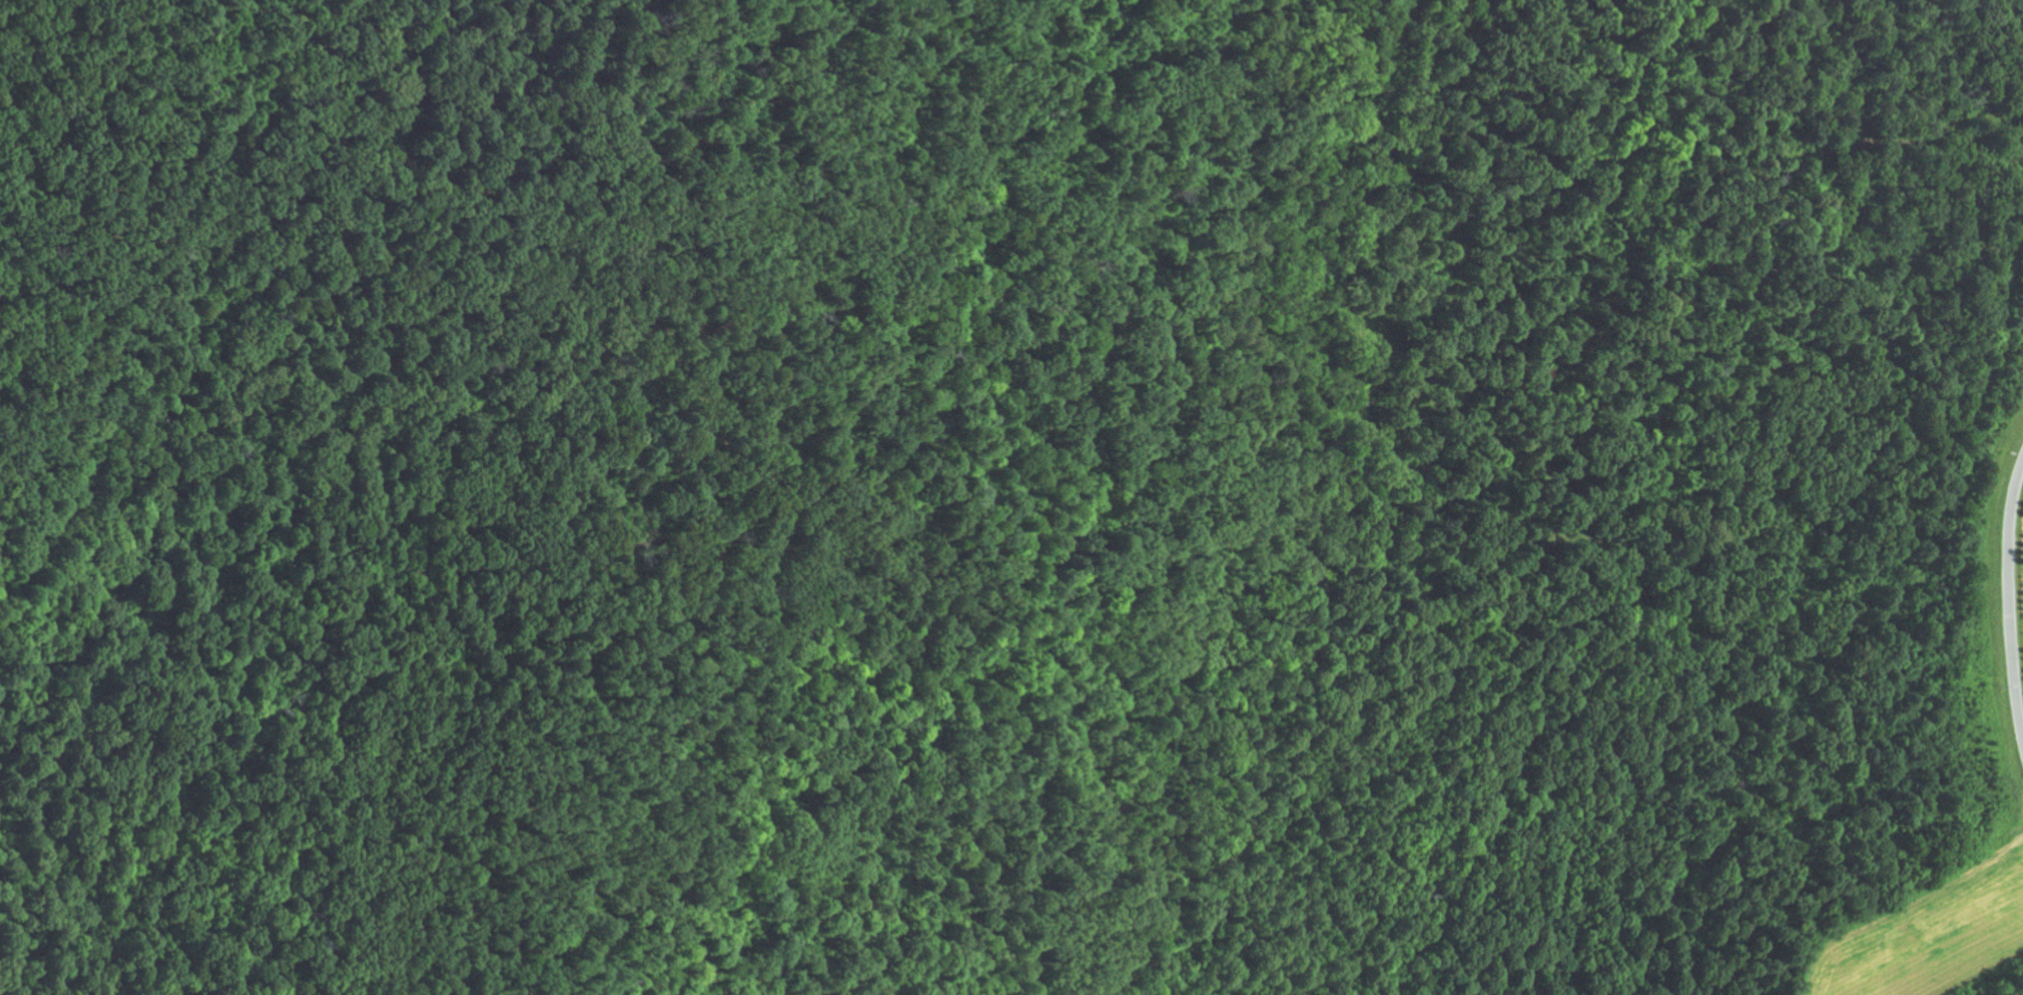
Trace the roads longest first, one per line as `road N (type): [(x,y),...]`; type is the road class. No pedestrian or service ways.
road 1 (secondary): [(2022,742),(2005,574),(2022,462)]

